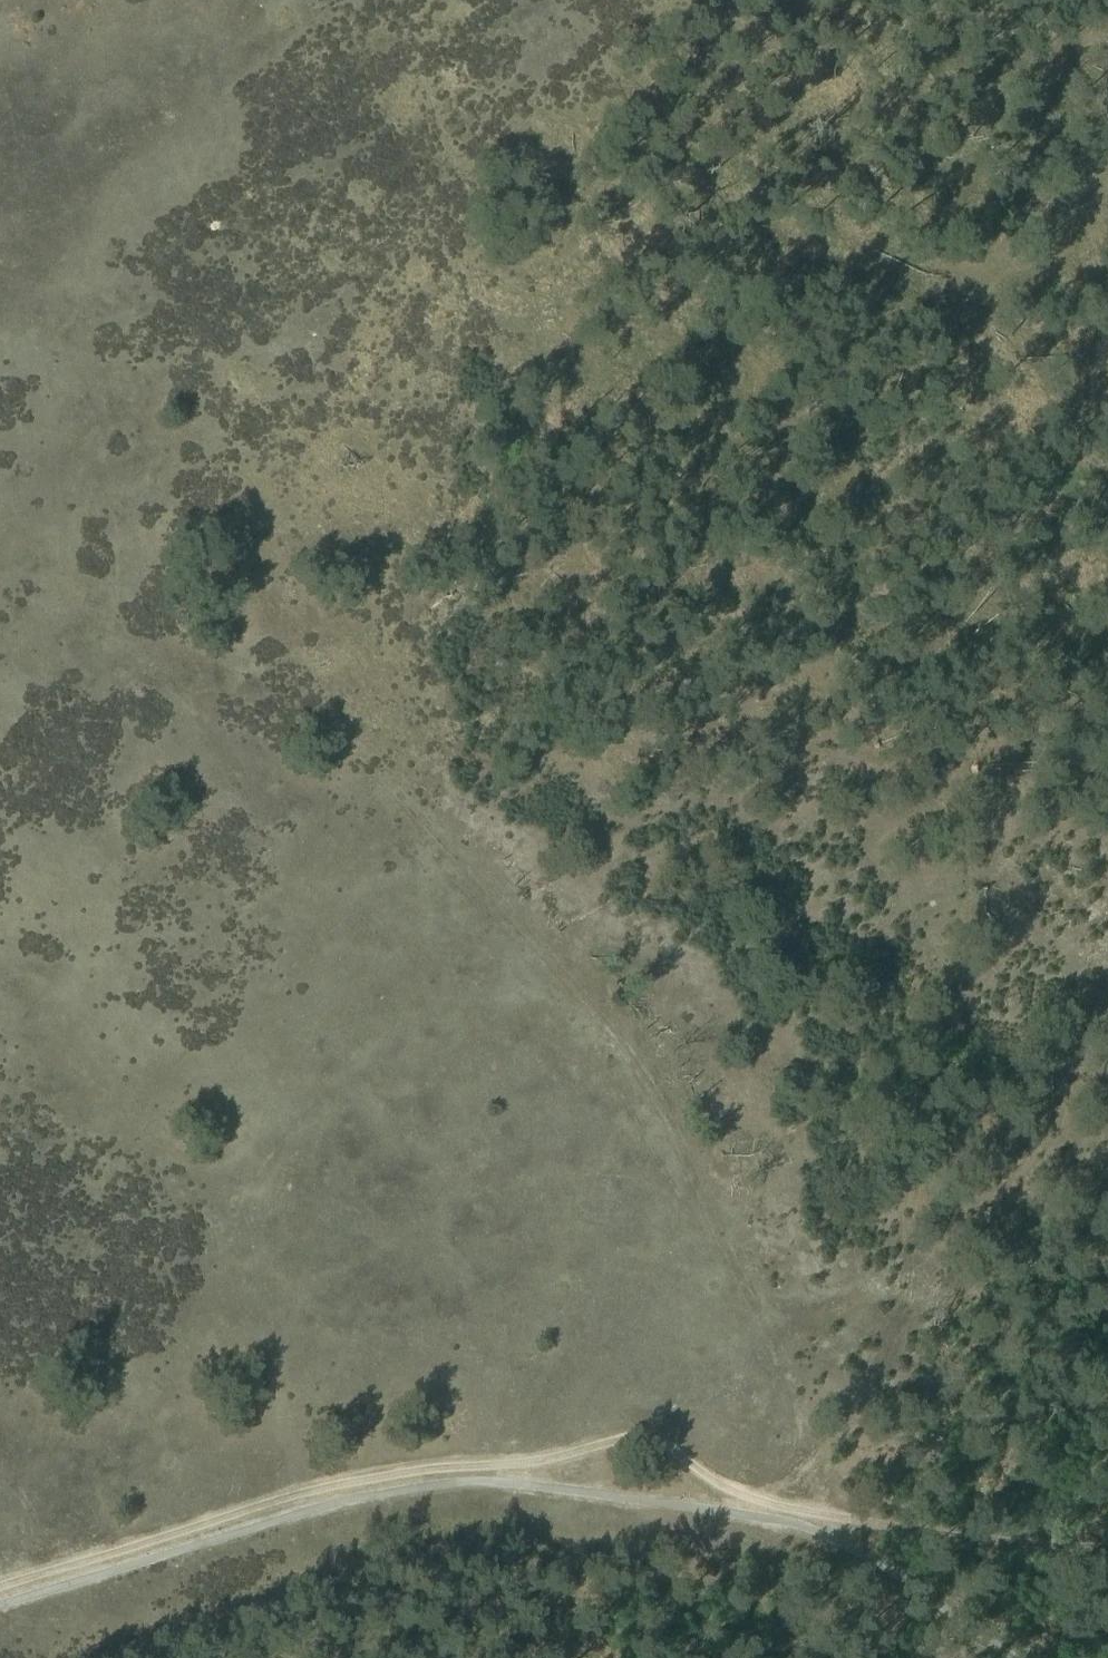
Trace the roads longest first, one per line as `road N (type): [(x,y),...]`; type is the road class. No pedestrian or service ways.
road 1 (track): [(1107,1530),(989,1529),(752,1497),(708,1482),(649,1437),(548,1459),(331,1484),(0,1582)]

